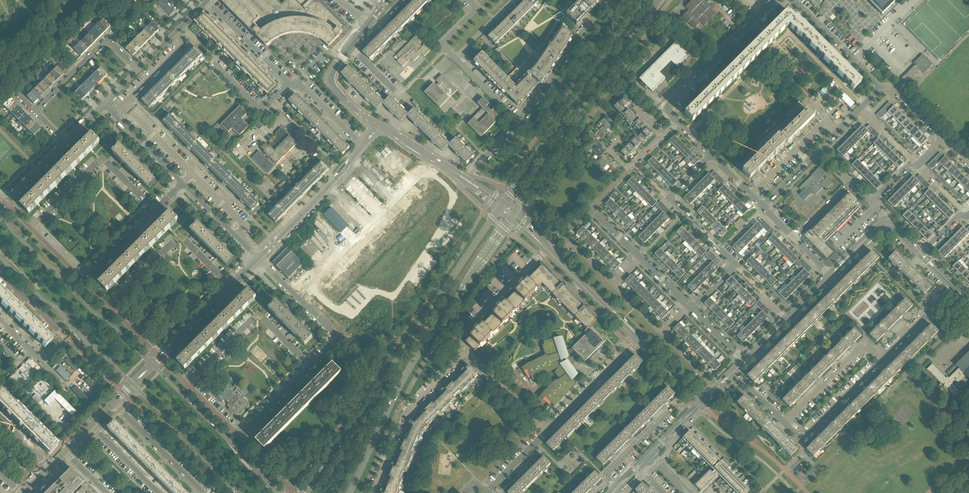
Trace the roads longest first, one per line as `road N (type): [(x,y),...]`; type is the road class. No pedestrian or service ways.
road 1 (primary): [(501,206),(304,492)]
road 2 (primary): [(350,492),(410,368),(512,215)]
road 3 (residential): [(548,431),(469,351),(404,415),(373,492)]
road 4 (primary): [(512,215),(659,0)]
road 5 (primary): [(642,0),(501,206)]
road 6 (residential): [(693,310),(736,266),(670,199),(711,155)]
road 7 (tertiary): [(152,365),(0,212)]
road 8 (residential): [(65,141),(34,110),(104,40),(138,70)]
road 9 (tertiary): [(0,258),(133,384)]
road 10 (tertiary): [(278,492),(152,365)]
road 11 (residential): [(156,211),(102,159),(30,228)]
road 12 (residential): [(187,385),(240,438),(310,367)]
road 13 (residential): [(187,385),(258,315),(310,367)]
road 14 (residential): [(678,122),(666,110),(775,0)]
road 15 (residential): [(109,306),(180,236),(231,285)]
road 16 (residential): [(521,119),(446,43),(479,11),(468,0)]
road 17 (tertiary): [(133,384),(239,492)]
road 18 (residential): [(521,119),(614,0)]
road 19 (residential): [(133,399),(226,492)]
road 20 (residential): [(785,423),(860,348),(882,359)]
road 21 (residential): [(640,258),(591,209),(547,250)]
road 22 (residential): [(638,341),(547,250)]
road 23 (residential): [(548,431),(638,341)]
road 24 (residential): [(30,228),(4,203),(65,141)]
road 25 (residential): [(744,360),(830,275)]
road 26 (residential): [(462,336),(547,250)]

